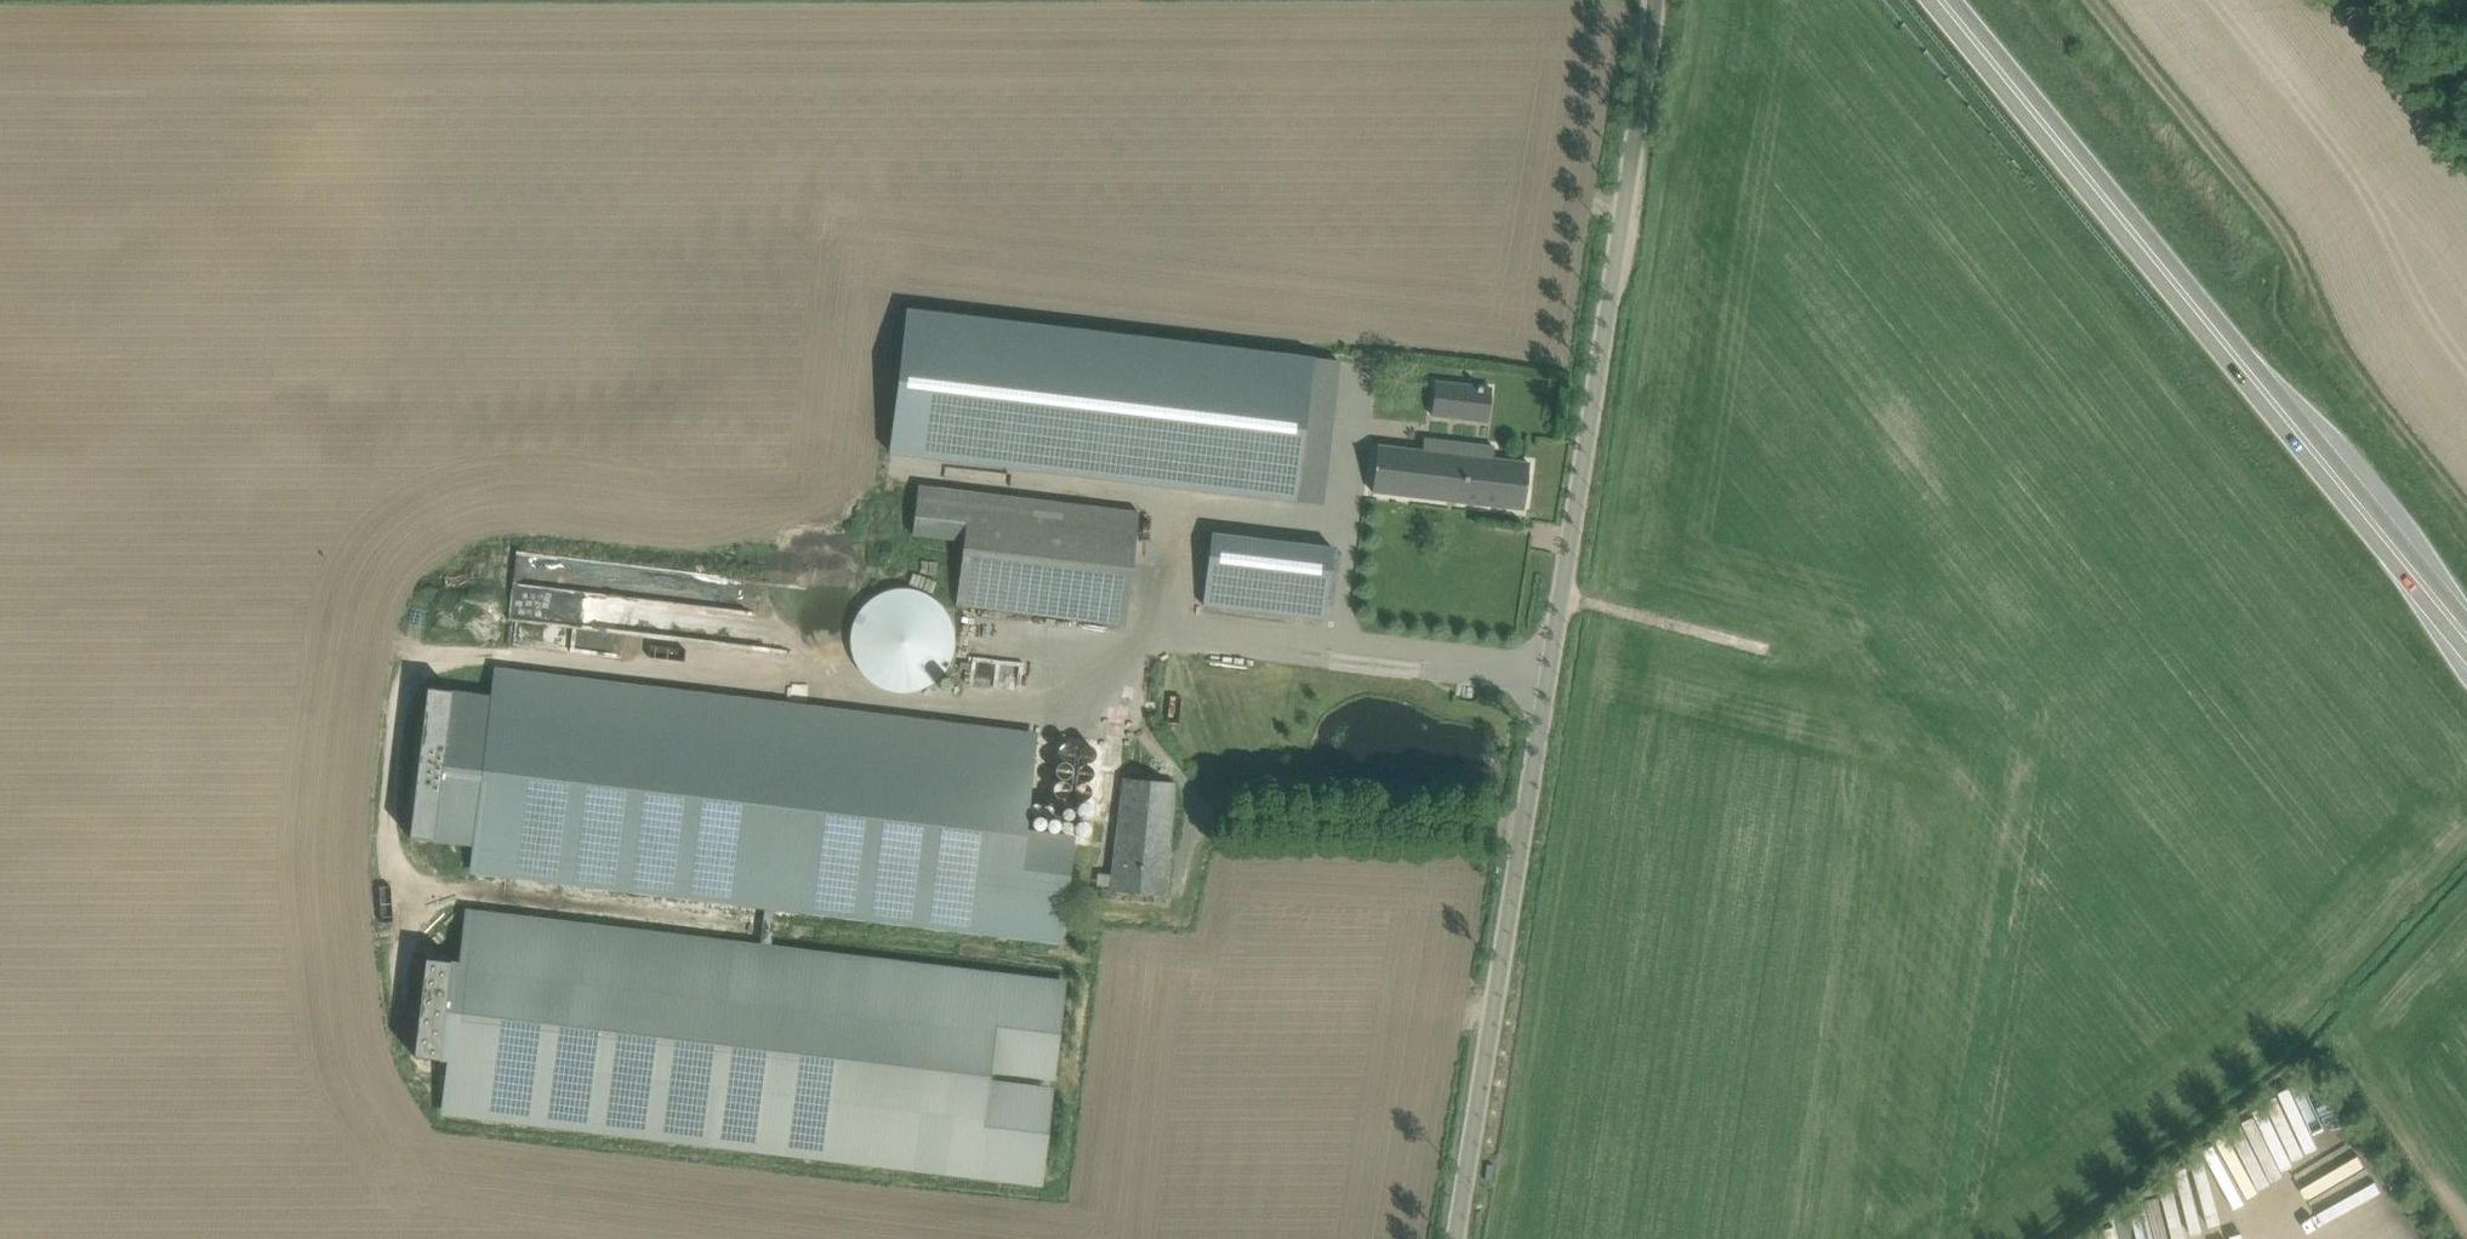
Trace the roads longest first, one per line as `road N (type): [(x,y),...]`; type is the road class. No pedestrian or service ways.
road 1 (unclassified): [(1454,1238),(1647,0)]
road 2 (primary): [(2466,638),(1944,0)]
road 3 (track): [(2038,723),(1558,593)]

